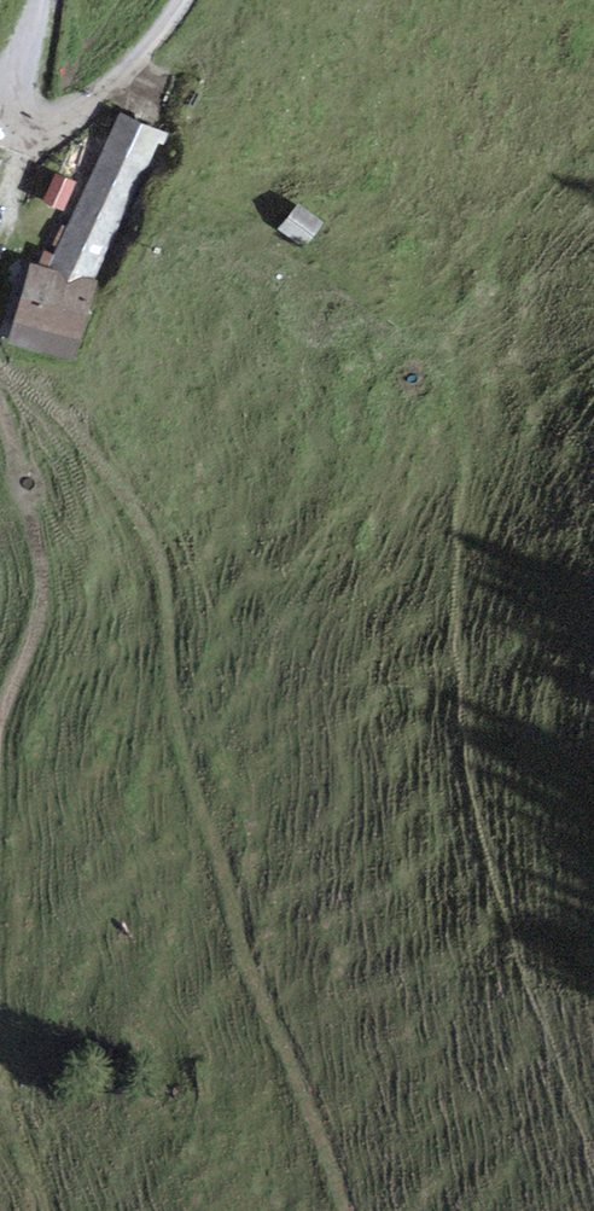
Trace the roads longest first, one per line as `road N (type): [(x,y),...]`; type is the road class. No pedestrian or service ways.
road 1 (track): [(0,436),(35,597),(0,743)]
road 2 (track): [(182,0),(131,69),(35,130)]
road 3 (track): [(0,1072),(41,1210)]
road 4 (track): [(35,130),(14,112),(13,90),(40,0)]
road 5 (track): [(35,130),(0,251)]

